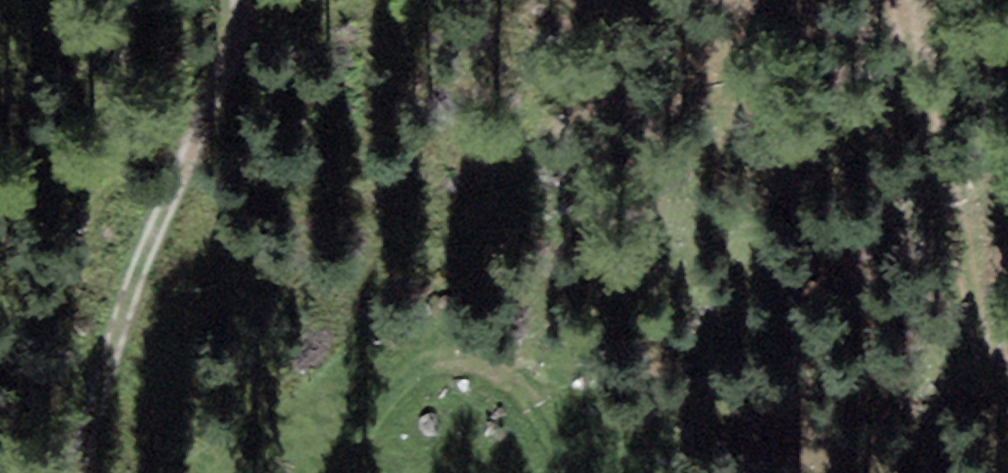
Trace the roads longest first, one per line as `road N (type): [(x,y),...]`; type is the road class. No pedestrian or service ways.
road 1 (track): [(77,472),(106,351),(226,63),(235,0)]
road 2 (track): [(1007,408),(968,313),(952,192),(890,0)]
road 3 (track): [(333,472),(379,391),(426,352),(495,348),(535,377),(600,472)]

